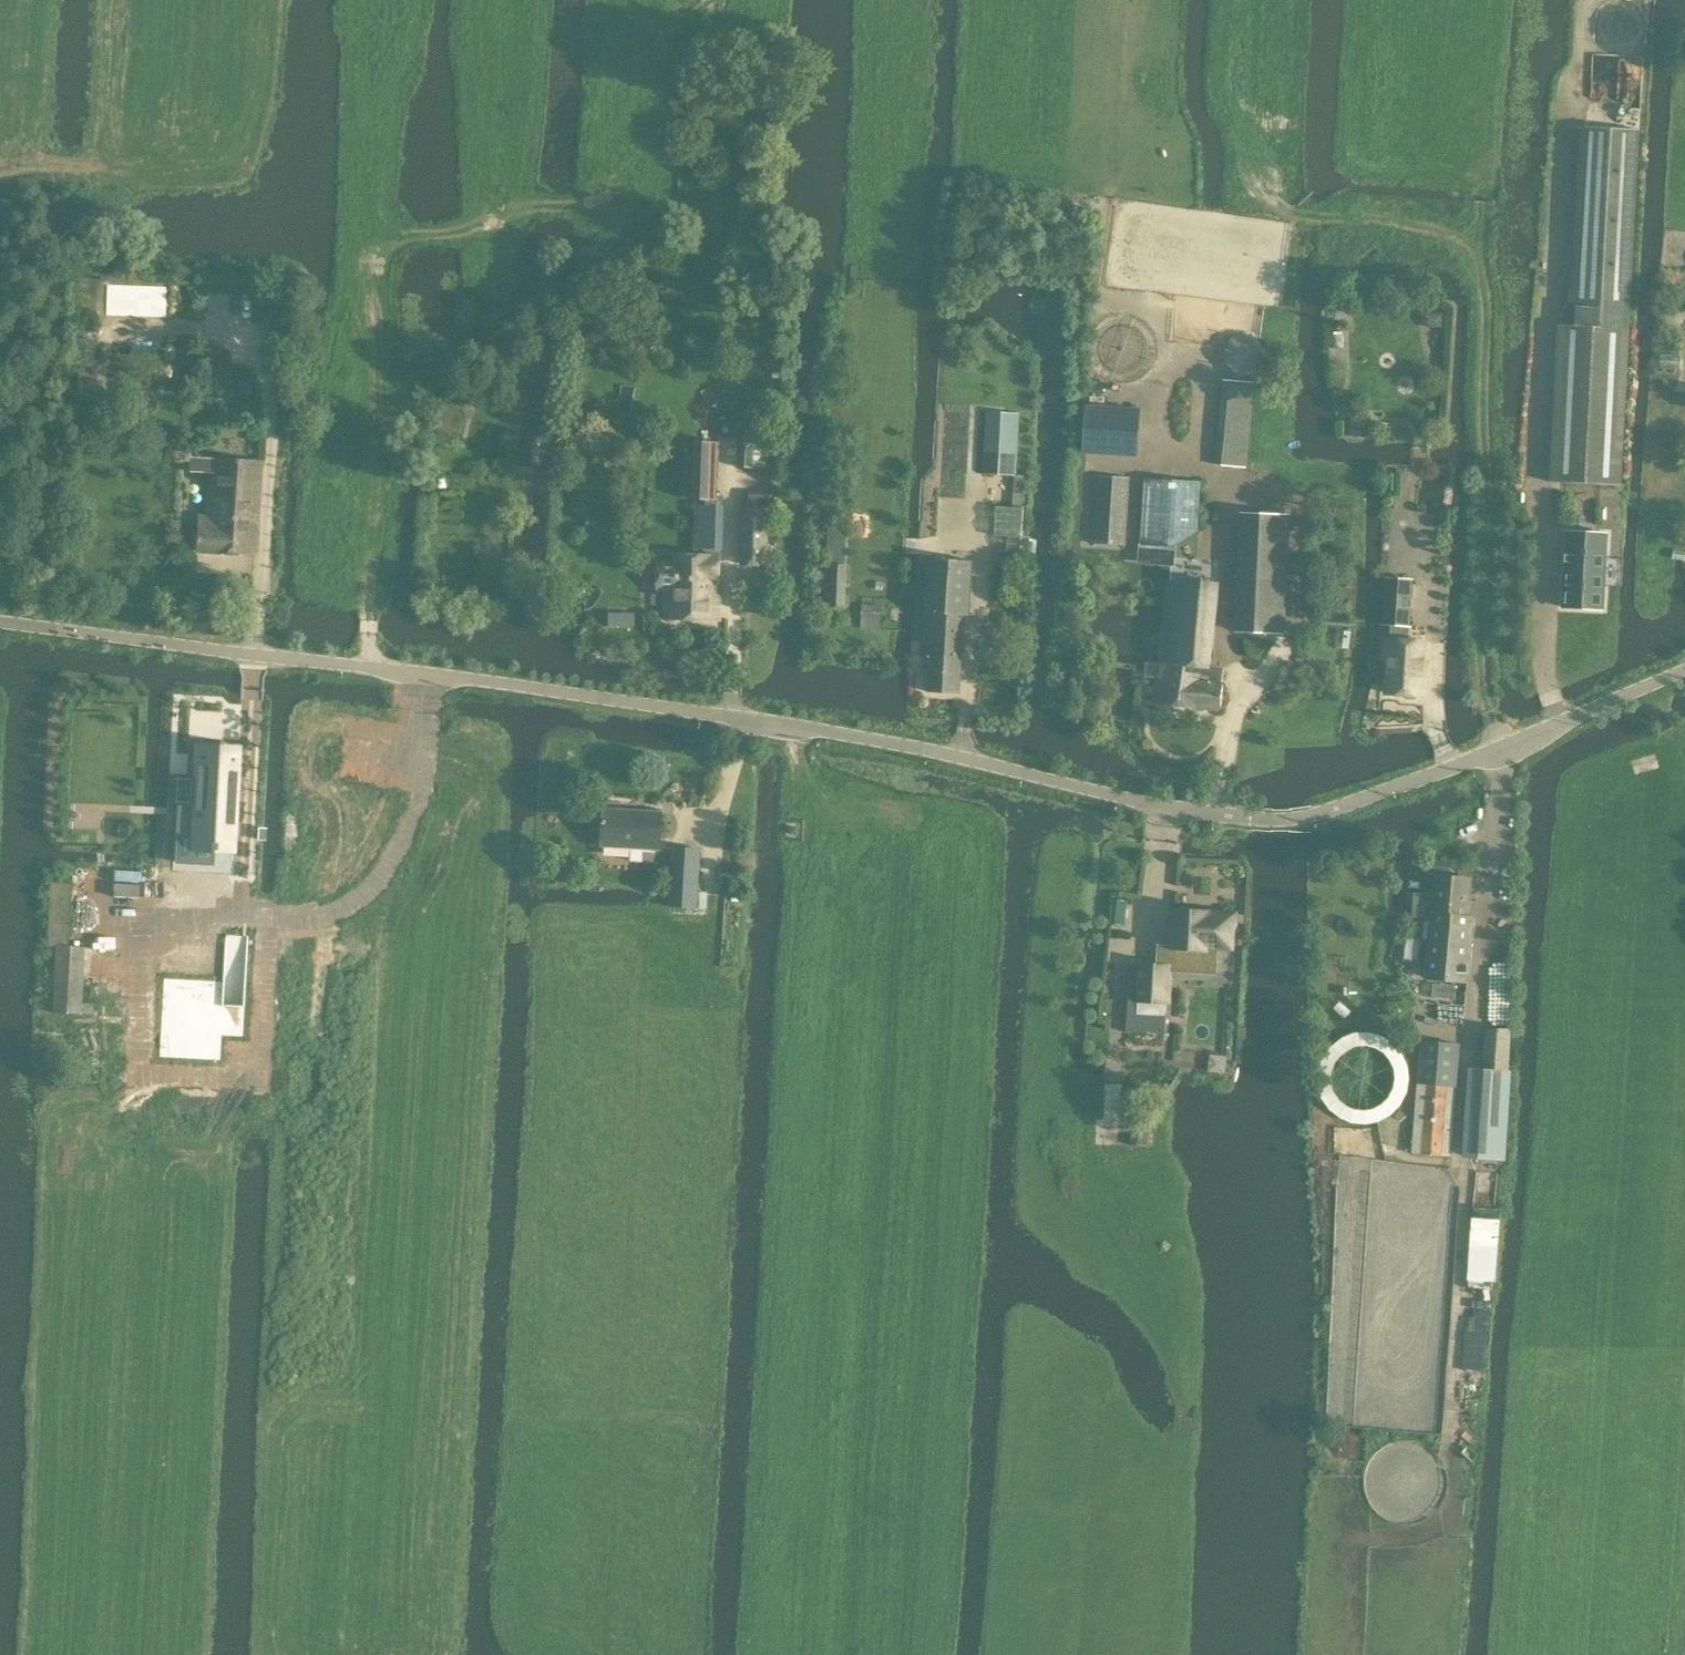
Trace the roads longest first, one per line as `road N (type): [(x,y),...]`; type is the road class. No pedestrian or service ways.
road 1 (unclassified): [(0,616),(870,735),(1149,807),(1251,818),(1325,812),(1684,670)]

